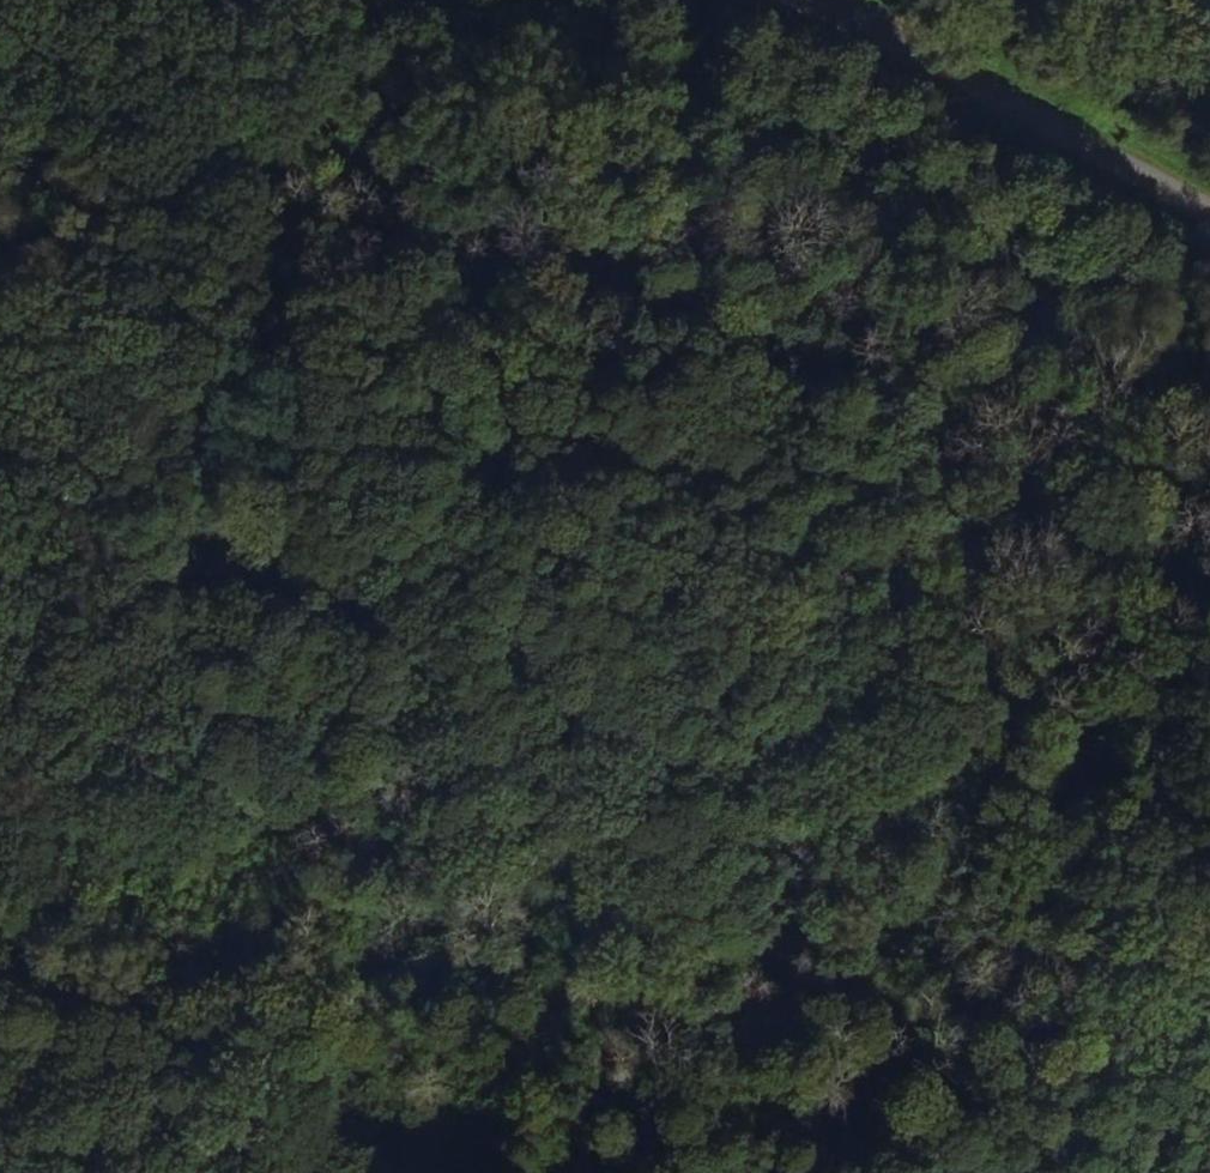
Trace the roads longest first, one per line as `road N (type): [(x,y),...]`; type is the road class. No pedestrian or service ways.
road 1 (unclassified): [(1209,207),(950,53),(828,0)]

